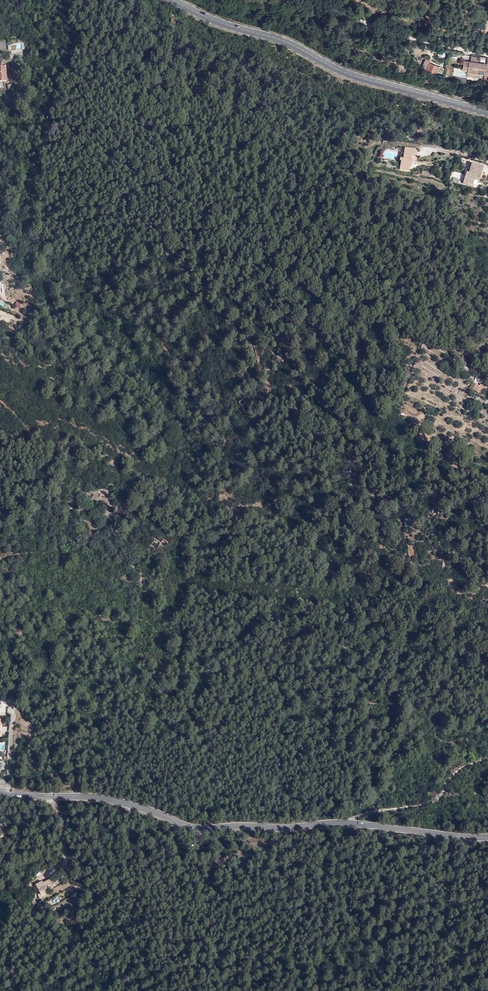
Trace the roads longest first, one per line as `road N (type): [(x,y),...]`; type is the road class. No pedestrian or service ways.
road 1 (tertiary): [(0,791),(108,800),(204,828),(343,822),(487,837)]
road 2 (primary): [(487,113),(354,76),(173,0)]
road 3 (unclassified): [(487,54),(394,33),(316,0)]

